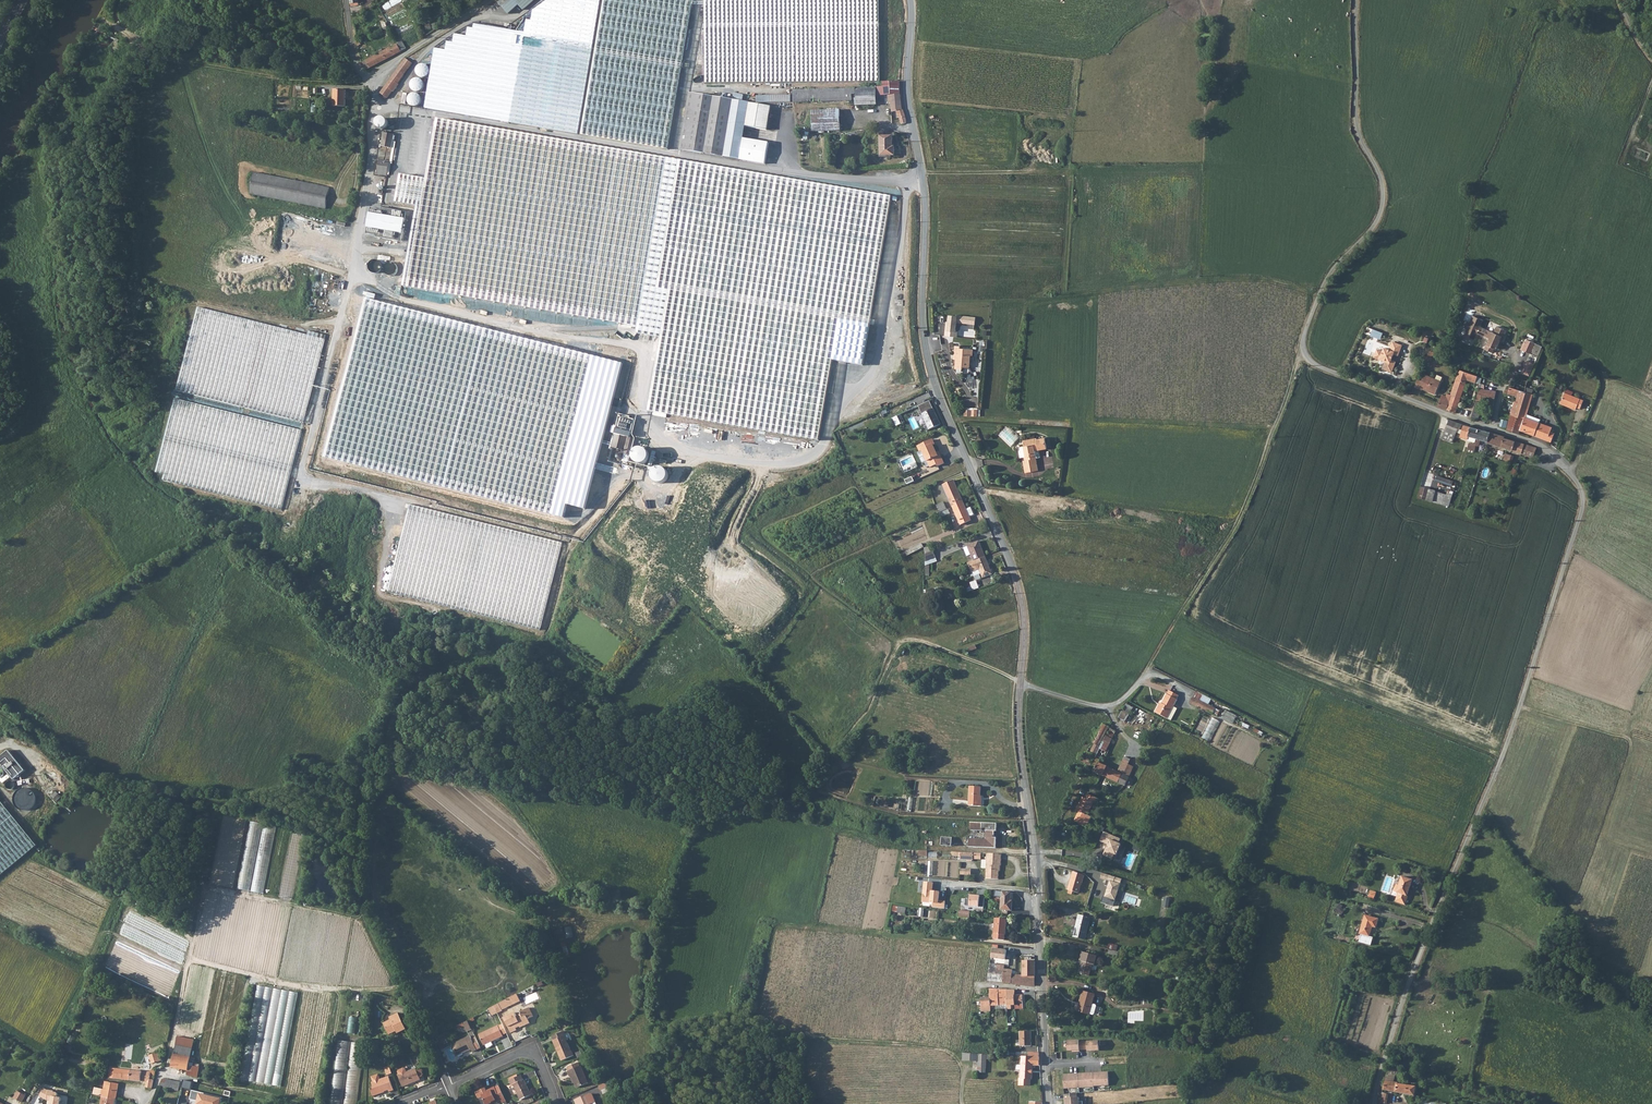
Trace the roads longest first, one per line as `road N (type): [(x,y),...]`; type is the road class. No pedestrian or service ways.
road 1 (unclassified): [(1374,1103),(1402,1004),(1503,755),(1583,508),(1579,485),(1541,445),(1490,429)]
road 2 (tertiary): [(911,0),(907,95),(924,199),(925,347),(1016,578),(1024,620),(1020,684)]
road 3 (tertiary): [(1020,684),(1046,1064)]
road 4 (unclassified): [(1358,0),(1357,128),(1384,184),(1383,210),(1320,292),(1302,343)]
road 5 (track): [(1149,665),(1242,515),(1302,343)]
road 6 (track): [(1320,292),(1254,276),(1064,294)]
road 7 (track): [(366,78),(278,78),(154,57)]
road 8 (unclassified): [(1490,429),(1319,366),(1302,343)]
road 9 (track): [(810,1041),(949,1052),(960,1067),(960,1103)]
road 10 (track): [(1651,676),(1625,737),(1519,706)]
road 11 (unclassified): [(1020,684),(1106,708),(1137,686),(1149,665)]
road 12 (track): [(921,171),(1072,169)]
road 13 (residential): [(554,1103),(532,1051),(449,1085)]

